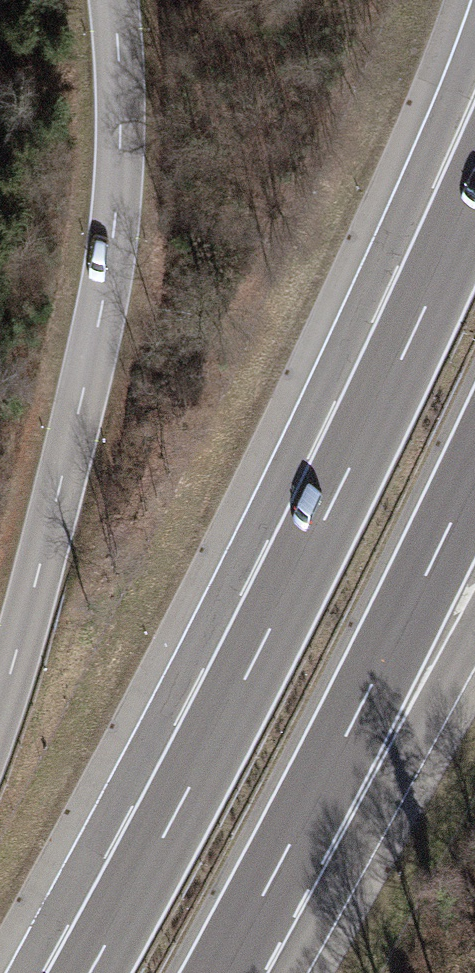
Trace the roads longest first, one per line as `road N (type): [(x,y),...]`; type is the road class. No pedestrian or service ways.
road 1 (motorway): [(466,218),(211,749),(89,972)]
road 2 (tertiary): [(111,0),(119,152),(112,248),(62,488),(0,699)]
road 3 (motorway): [(220,972),(339,754),(474,474)]
road 4 (motorway): [(245,972),(474,590)]

